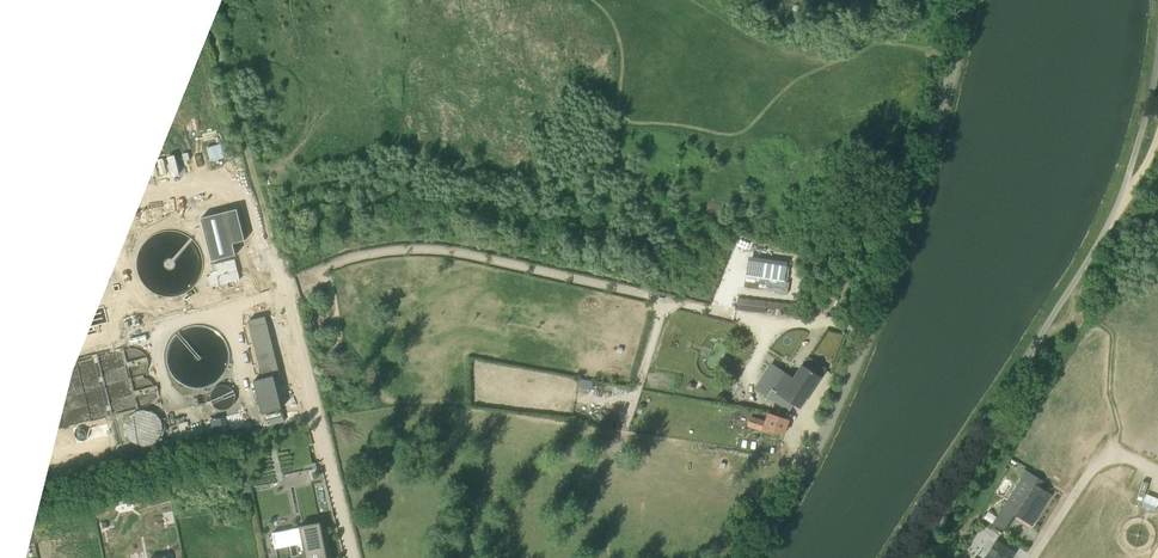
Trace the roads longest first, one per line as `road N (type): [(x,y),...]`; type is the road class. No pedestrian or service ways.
road 1 (unclassified): [(969,0),(912,217),(854,366),(754,557)]
road 2 (unclassified): [(1110,219),(971,469),(912,557)]
road 3 (unclassified): [(353,557),(276,263)]
road 4 (track): [(276,263),(208,0)]

